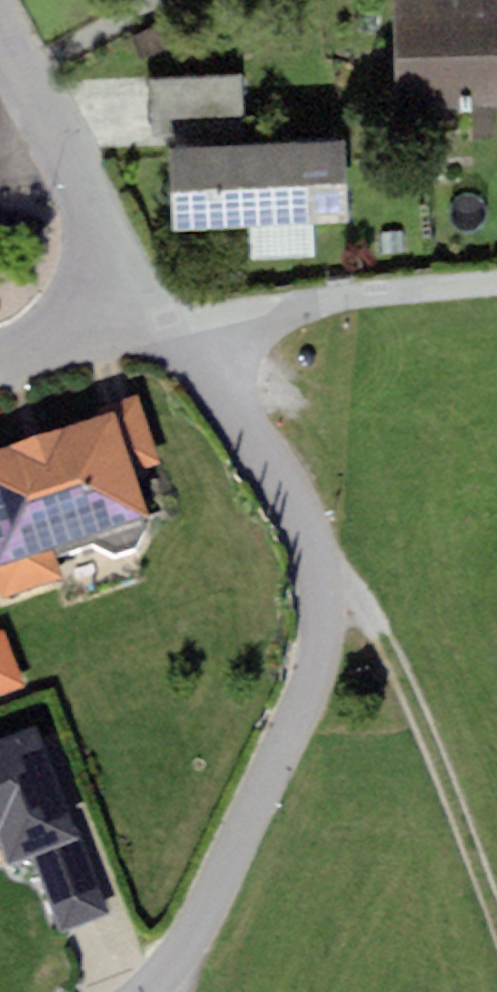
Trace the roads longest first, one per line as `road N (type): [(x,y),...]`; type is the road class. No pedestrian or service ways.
road 1 (residential): [(146,991),(164,980),(316,664),(321,596),(296,503),(183,336),(101,307)]
road 2 (track): [(496,913),(375,625),(321,596)]
road 3 (track): [(496,285),(292,308),(183,336)]
road 4 (residential): [(101,307),(97,231),(0,34)]

